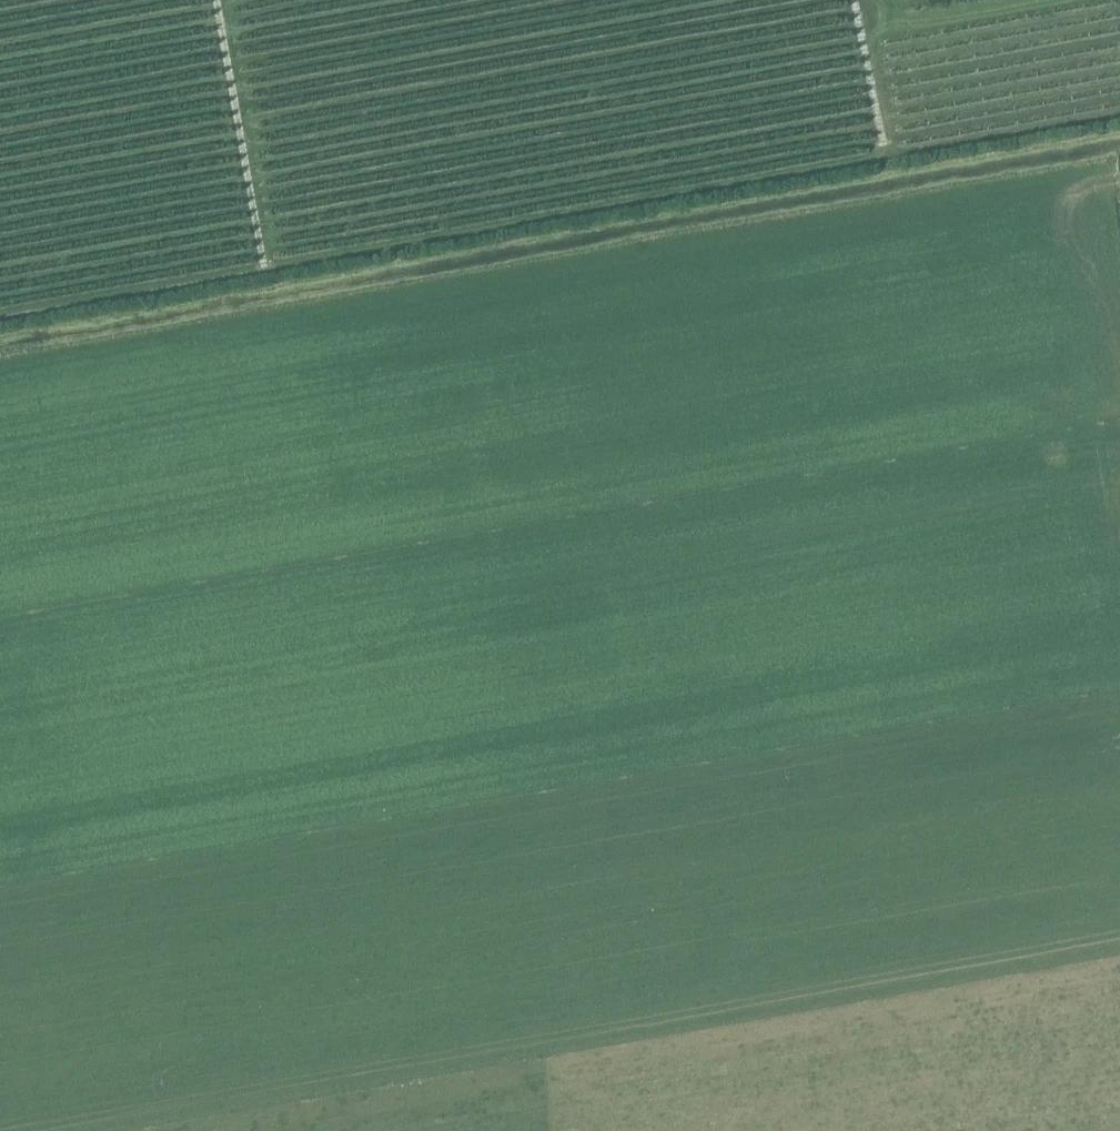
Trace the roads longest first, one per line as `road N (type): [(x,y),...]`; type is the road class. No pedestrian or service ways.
road 1 (track): [(219,0),(265,258)]
road 2 (track): [(858,0),(884,140)]

